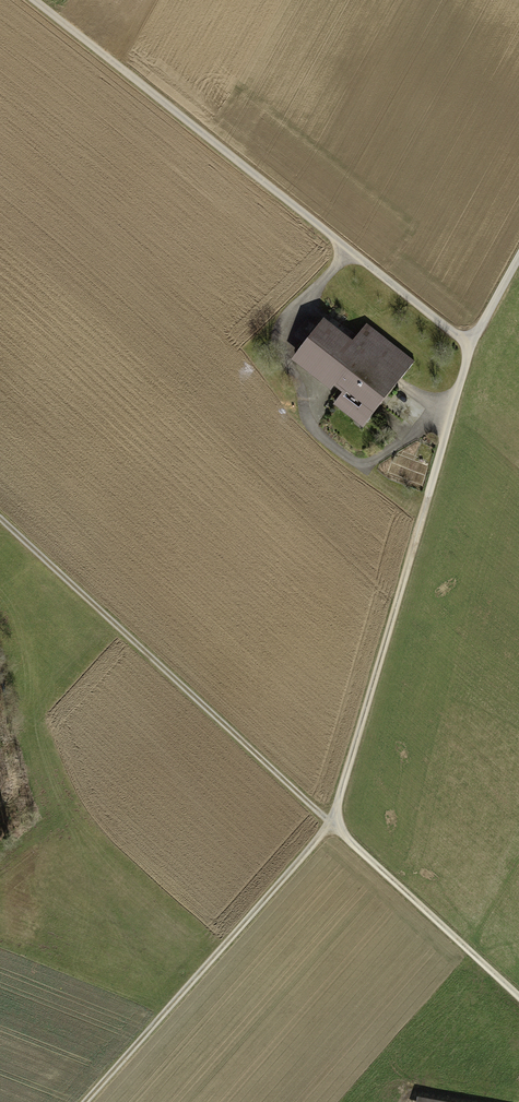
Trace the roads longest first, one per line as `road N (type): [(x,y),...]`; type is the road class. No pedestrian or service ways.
road 1 (track): [(518,995),(0,518)]
road 2 (track): [(518,260),(471,346),(36,0)]
road 3 (track): [(471,346),(334,825)]
road 4 (track): [(87,1101),(334,825)]

